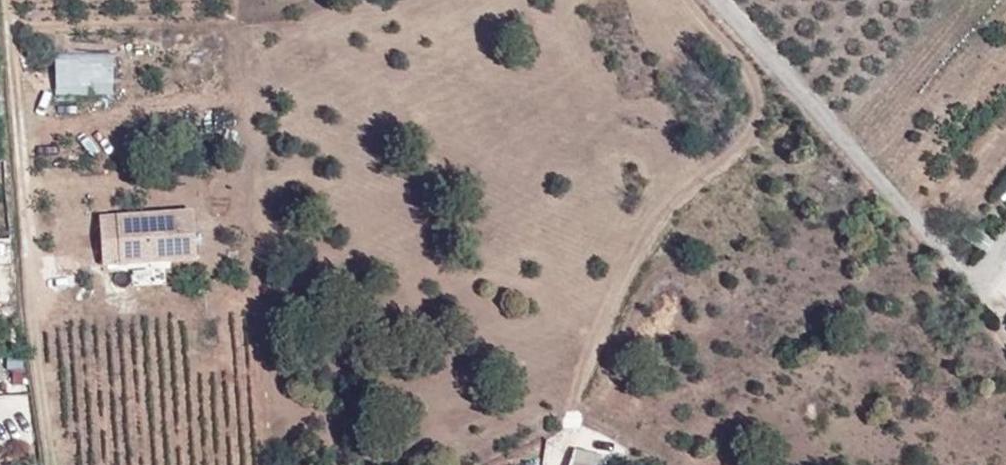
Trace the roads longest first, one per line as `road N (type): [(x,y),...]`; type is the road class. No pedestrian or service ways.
road 1 (track): [(694,0),(763,91),(754,130),(679,187),(600,324),(569,411)]
road 2 (track): [(8,0),(26,192)]

